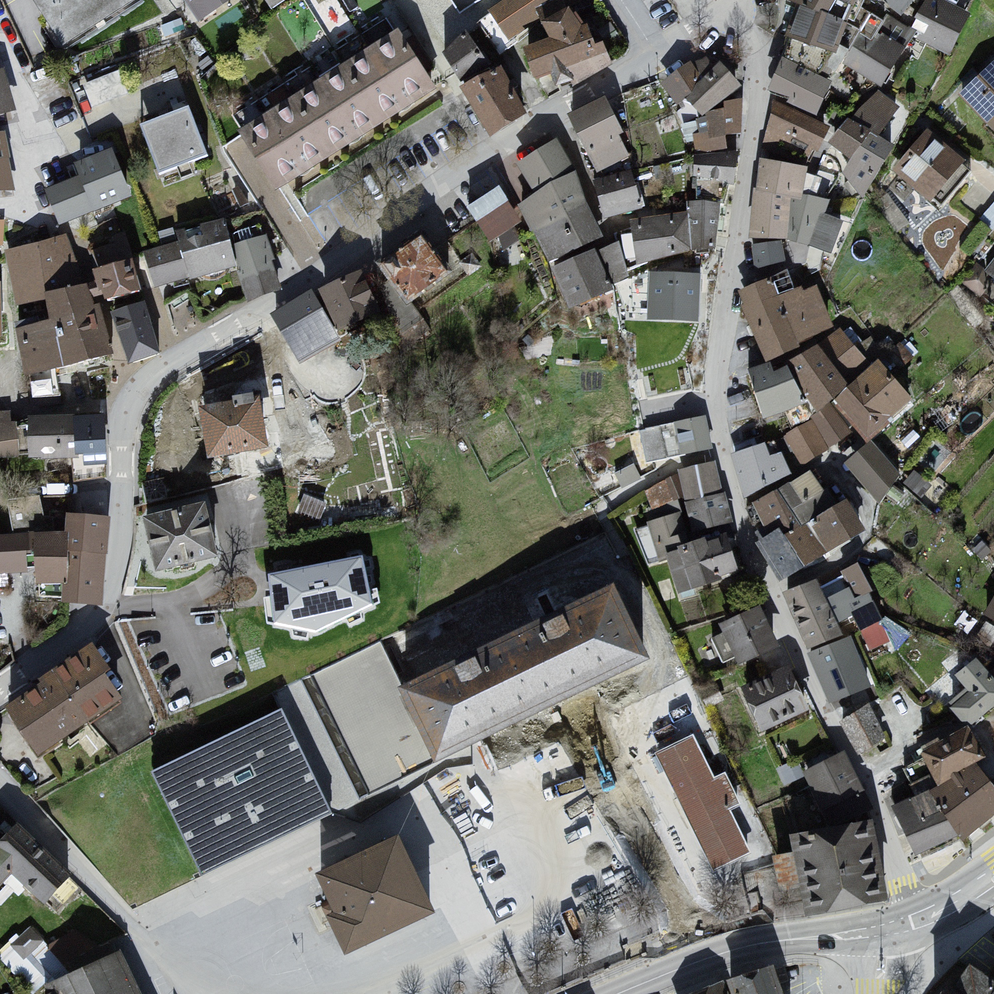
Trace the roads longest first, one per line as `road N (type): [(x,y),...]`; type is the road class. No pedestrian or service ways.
road 1 (residential): [(0,695),(92,625),(117,580),(133,398),(500,146),(657,57)]
road 2 (residential): [(912,922),(889,835),(745,528),(713,426),(762,116),(760,53),(732,10)]
road 3 (secondary): [(882,930),(762,943),(619,993)]

